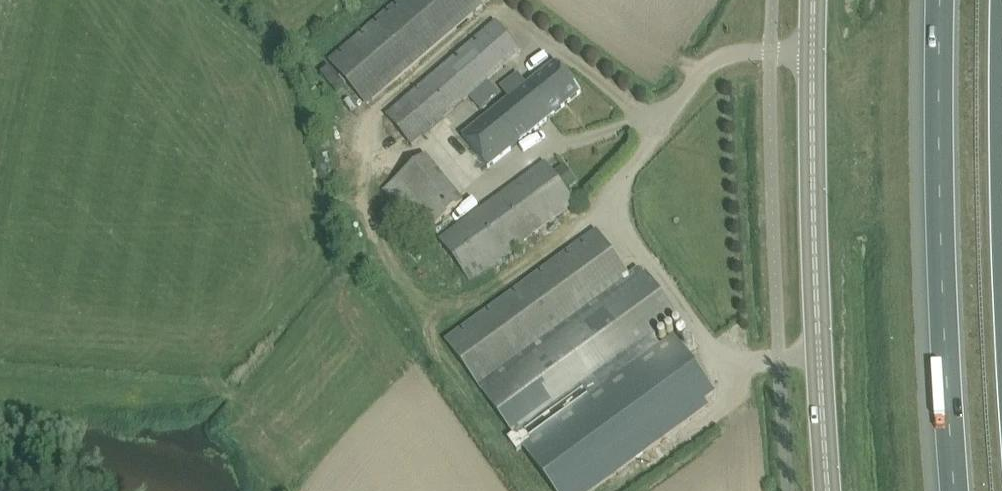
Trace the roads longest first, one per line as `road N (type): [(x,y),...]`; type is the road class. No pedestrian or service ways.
road 1 (secondary): [(830,490),(813,0)]
road 2 (motorway): [(940,0),(955,490)]

